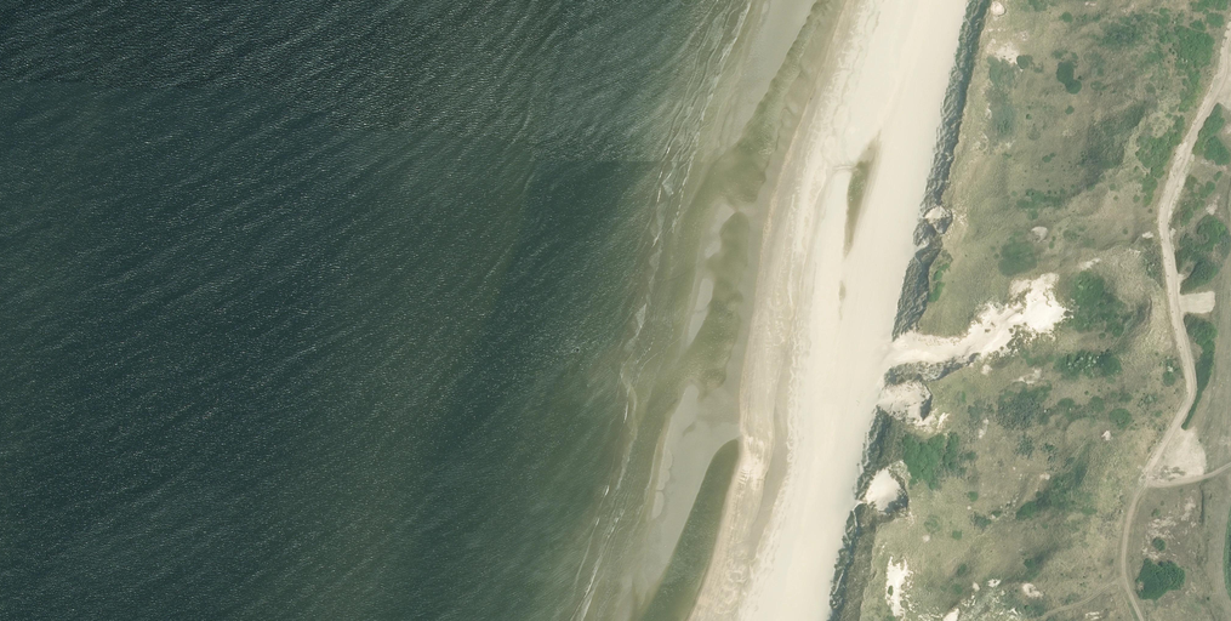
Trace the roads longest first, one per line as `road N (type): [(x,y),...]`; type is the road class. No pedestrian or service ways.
road 1 (track): [(1230,35),(1224,73),(1167,209),(1192,388),(1129,509),(1124,572),(1142,620)]

